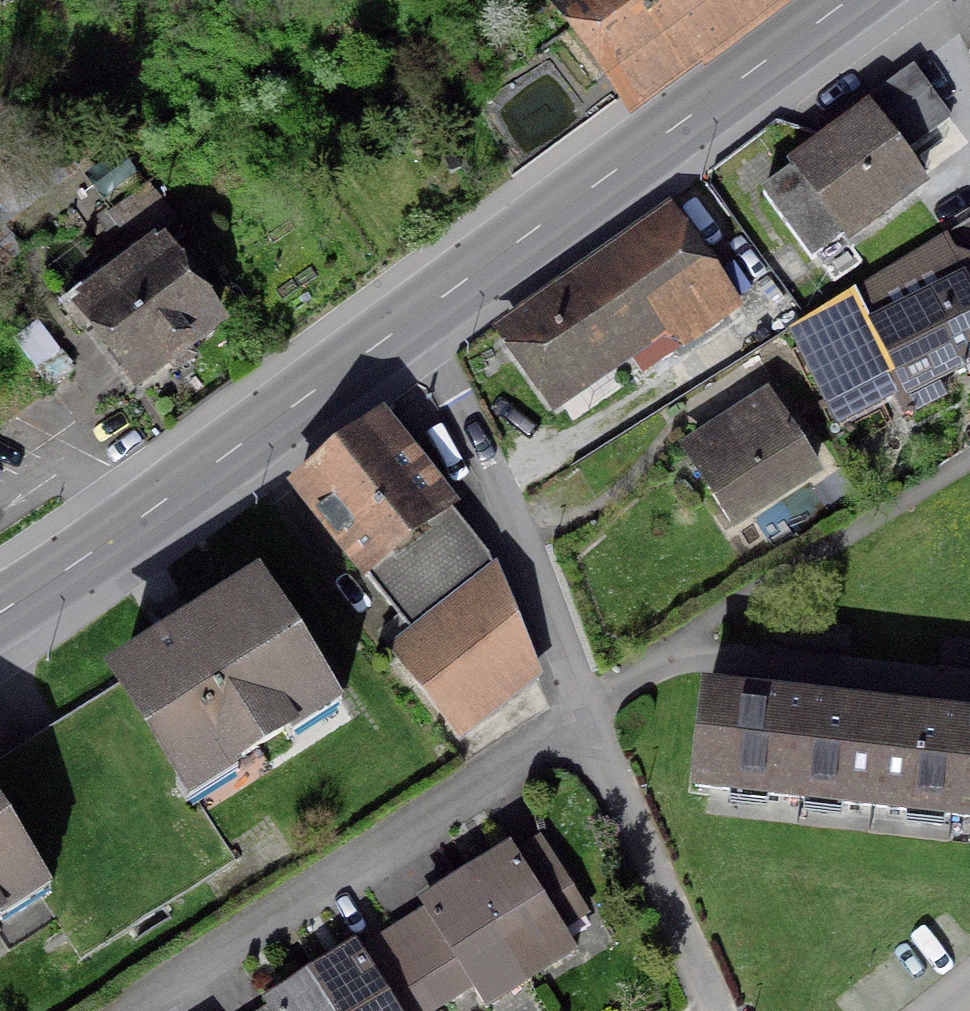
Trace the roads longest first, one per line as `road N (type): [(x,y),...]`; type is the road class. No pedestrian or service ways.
road 1 (residential): [(128,1010),(585,717)]
road 2 (secondary): [(411,321),(848,0)]
road 3 (secondary): [(0,613),(411,321)]
road 4 (residential): [(411,321),(489,464),(585,717)]
road 5 (residential): [(585,717),(718,1010)]

